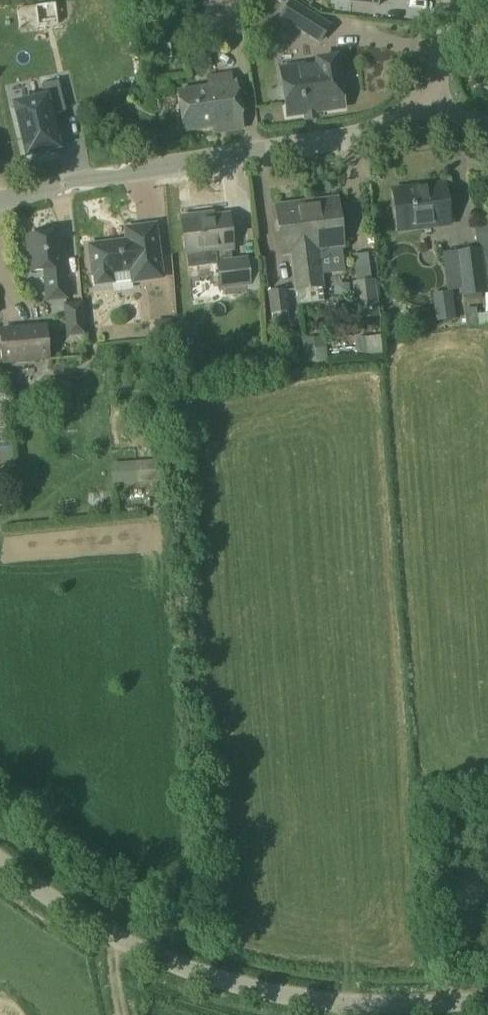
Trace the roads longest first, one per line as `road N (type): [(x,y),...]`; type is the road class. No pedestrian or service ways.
road 1 (tertiary): [(487,1000),(355,1005),(201,976),(119,940),(0,862)]
road 2 (tertiary): [(0,202),(359,131),(429,98)]

